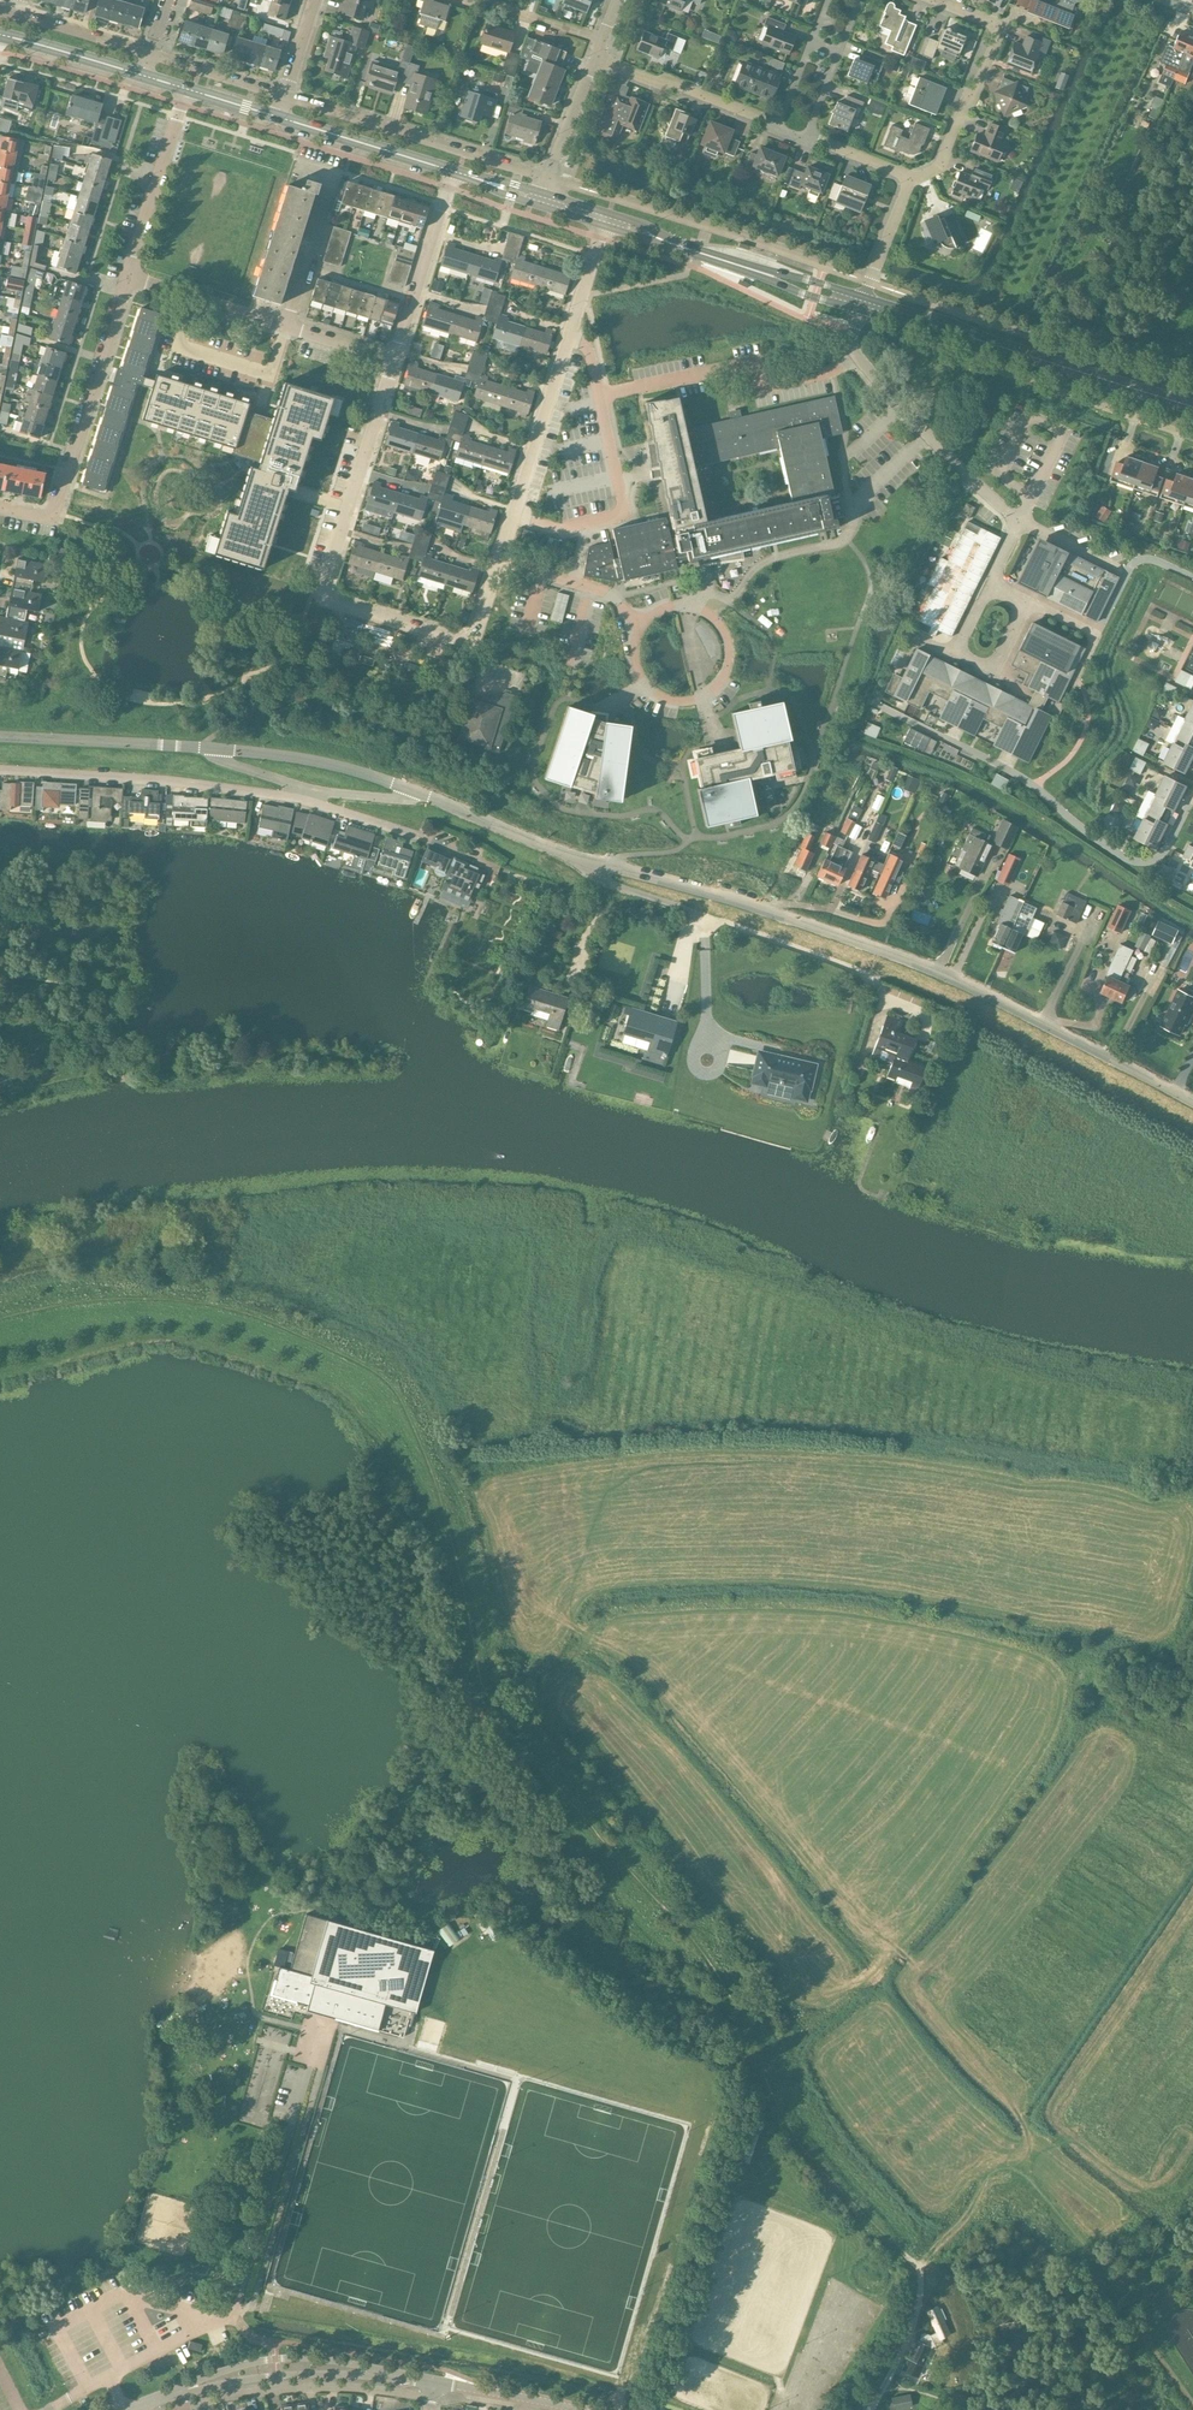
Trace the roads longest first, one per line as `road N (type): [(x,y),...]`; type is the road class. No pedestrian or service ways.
road 1 (unclassified): [(1192,1102),(940,973),(761,908),(562,852),(413,790)]
road 2 (track): [(884,2387),(913,2327),(916,2268),(781,2116),(727,1990),(690,1935),(496,1714)]
road 3 (track): [(583,1629),(626,1653),(814,1867),(902,1951),(1031,2139),(1018,2169)]
road 4 (residential): [(513,514),(478,626),(464,642),(326,598),(395,361)]
road 5 (track): [(916,2268),(965,2219),(988,2175),(1010,2165),(1029,2175),(1129,2286),(1192,2261)]
road 6 (track): [(613,1421),(621,1456),(569,1622),(583,1629),(569,1665),(557,1681),(496,1714)]
road 7 (residential): [(909,420),(986,368),(1192,437)]
road 8 (residential): [(303,795),(0,768)]
road 9 (residential): [(513,514),(604,226)]
road 10 (residential): [(126,276),(53,511),(0,508)]
road 11 (residential): [(599,394),(752,363),(759,388),(831,373),(853,359)]
road 12 (residential): [(549,178),(283,98)]
road 13 (track): [(490,1706),(424,1755),(346,1920)]
road 14 (residential): [(910,176),(940,165),(1000,26),(936,0)]
road 15 (residential): [(189,2406),(305,2388),(431,2399)]
road 16 (tertiary): [(393,2377),(276,2359),(218,2373),(165,2398)]
road 17 (tertiary): [(165,2398),(277,2377),(393,2377)]
road 18 (unclassified): [(413,790),(320,762),(204,748)]
road 19 (primary): [(1192,407),(994,344)]
road 20 (unclassified): [(204,748),(0,736)]
road 21 (residential): [(395,361),(456,172)]
road 22 (residential): [(186,89),(126,276)]
road 23 (residential): [(286,326),(333,178),(298,166)]
road 24 (residential): [(597,60),(776,124)]
road 25 (primary): [(456,172),(277,117)]
road 26 (residential): [(126,276),(286,326)]
road 27 (primary): [(145,76),(0,35)]
road 28 (unclassified): [(1018,522),(909,420)]
road 29 (residential): [(806,137),(859,0)]
road 30 (residential): [(151,57),(15,16)]
road 31 (primary): [(860,310),(994,344)]
road 32 (residential): [(283,98),(151,57)]
road 33 (primary): [(994,344),(865,298)]
road 34 (residential): [(776,124),(826,0)]
road 35 (residential): [(605,39),(480,0)]
road 36 (unclassified): [(549,178),(597,60)]

